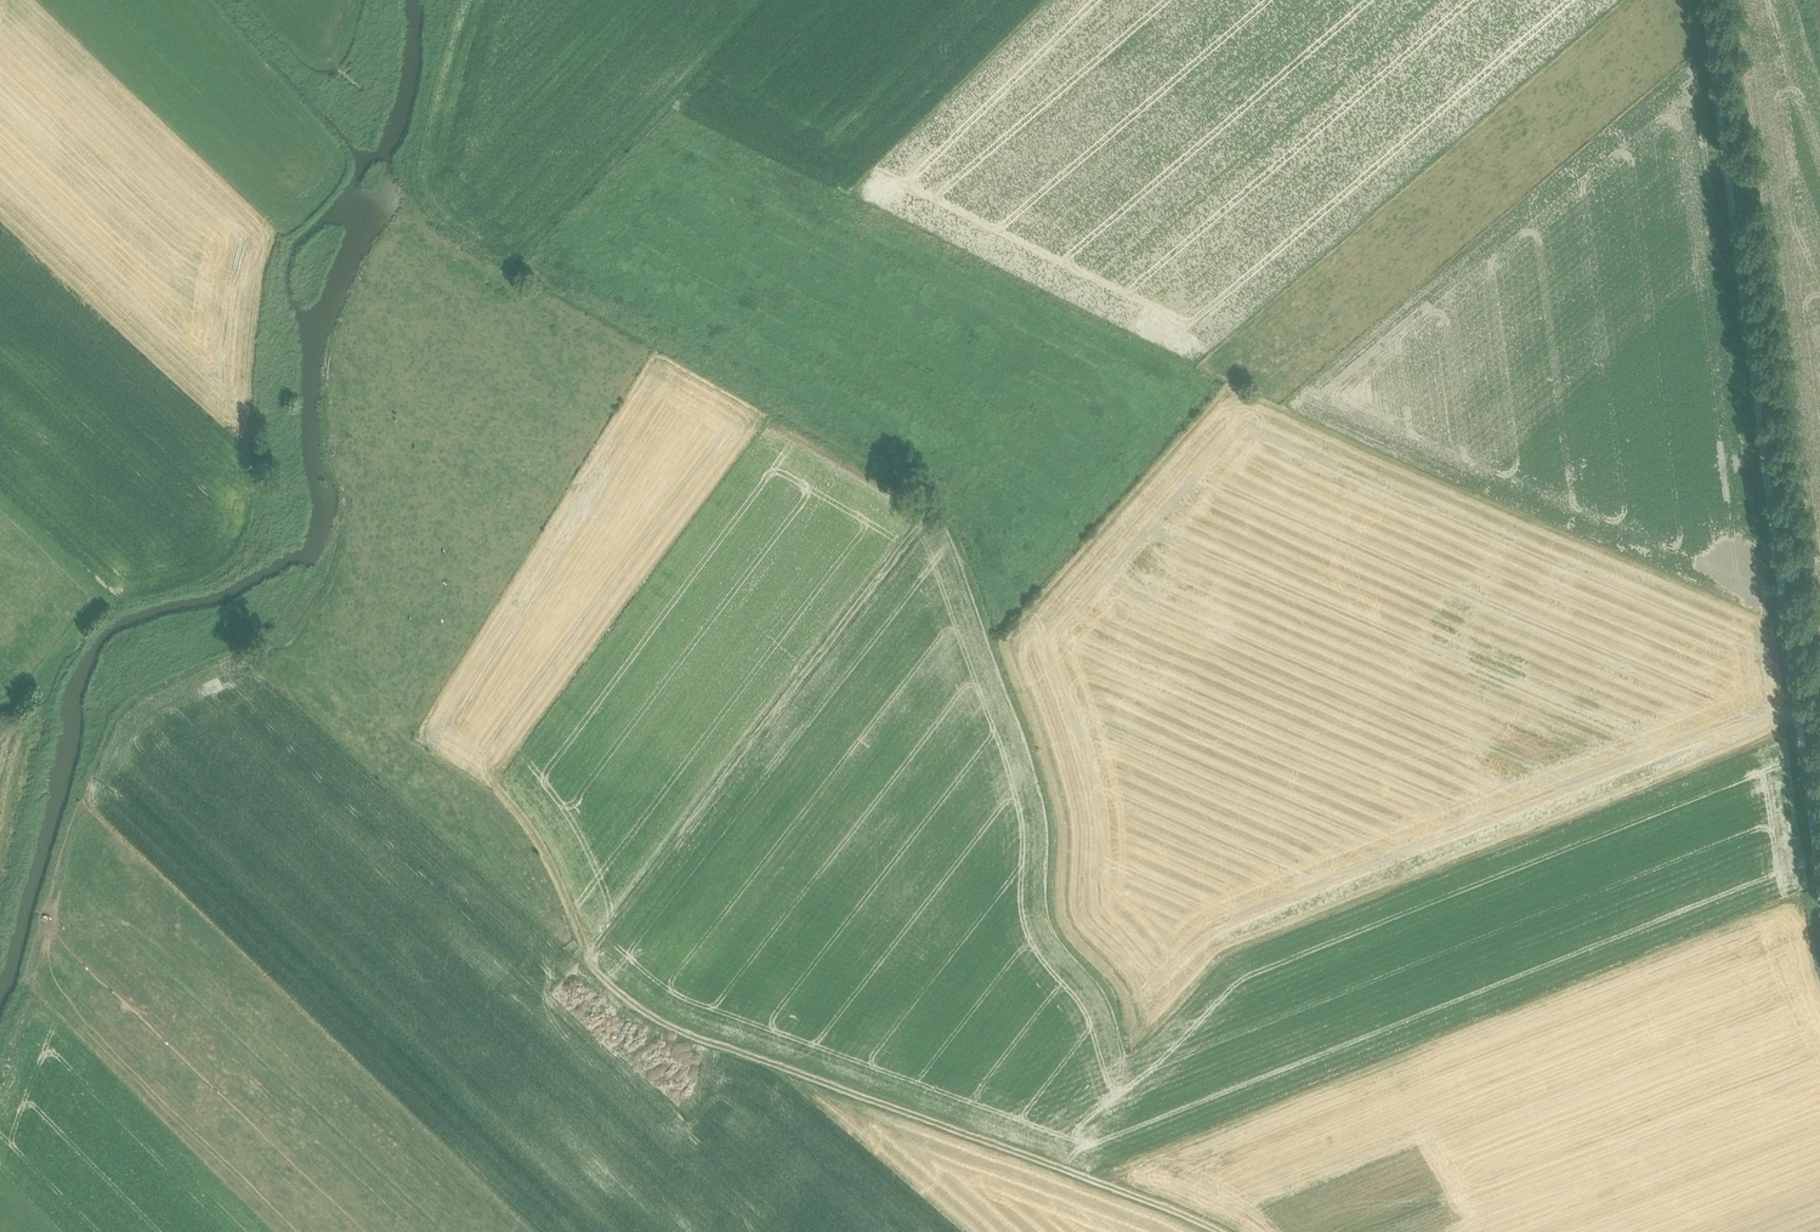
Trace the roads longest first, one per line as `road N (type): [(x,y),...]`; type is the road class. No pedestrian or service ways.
road 1 (unclassified): [(1705,0),(1819,868)]

